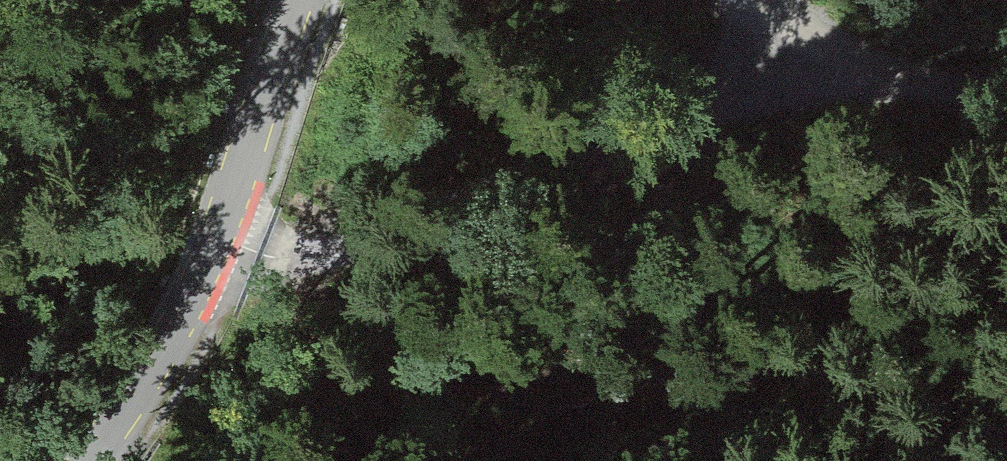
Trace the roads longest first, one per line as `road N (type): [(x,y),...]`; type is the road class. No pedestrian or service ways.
road 1 (track): [(227,232),(301,256),(847,30)]
road 2 (unclassified): [(298,0),(227,232),(99,460)]
road 3 (track): [(1006,57),(847,30),(798,0)]

